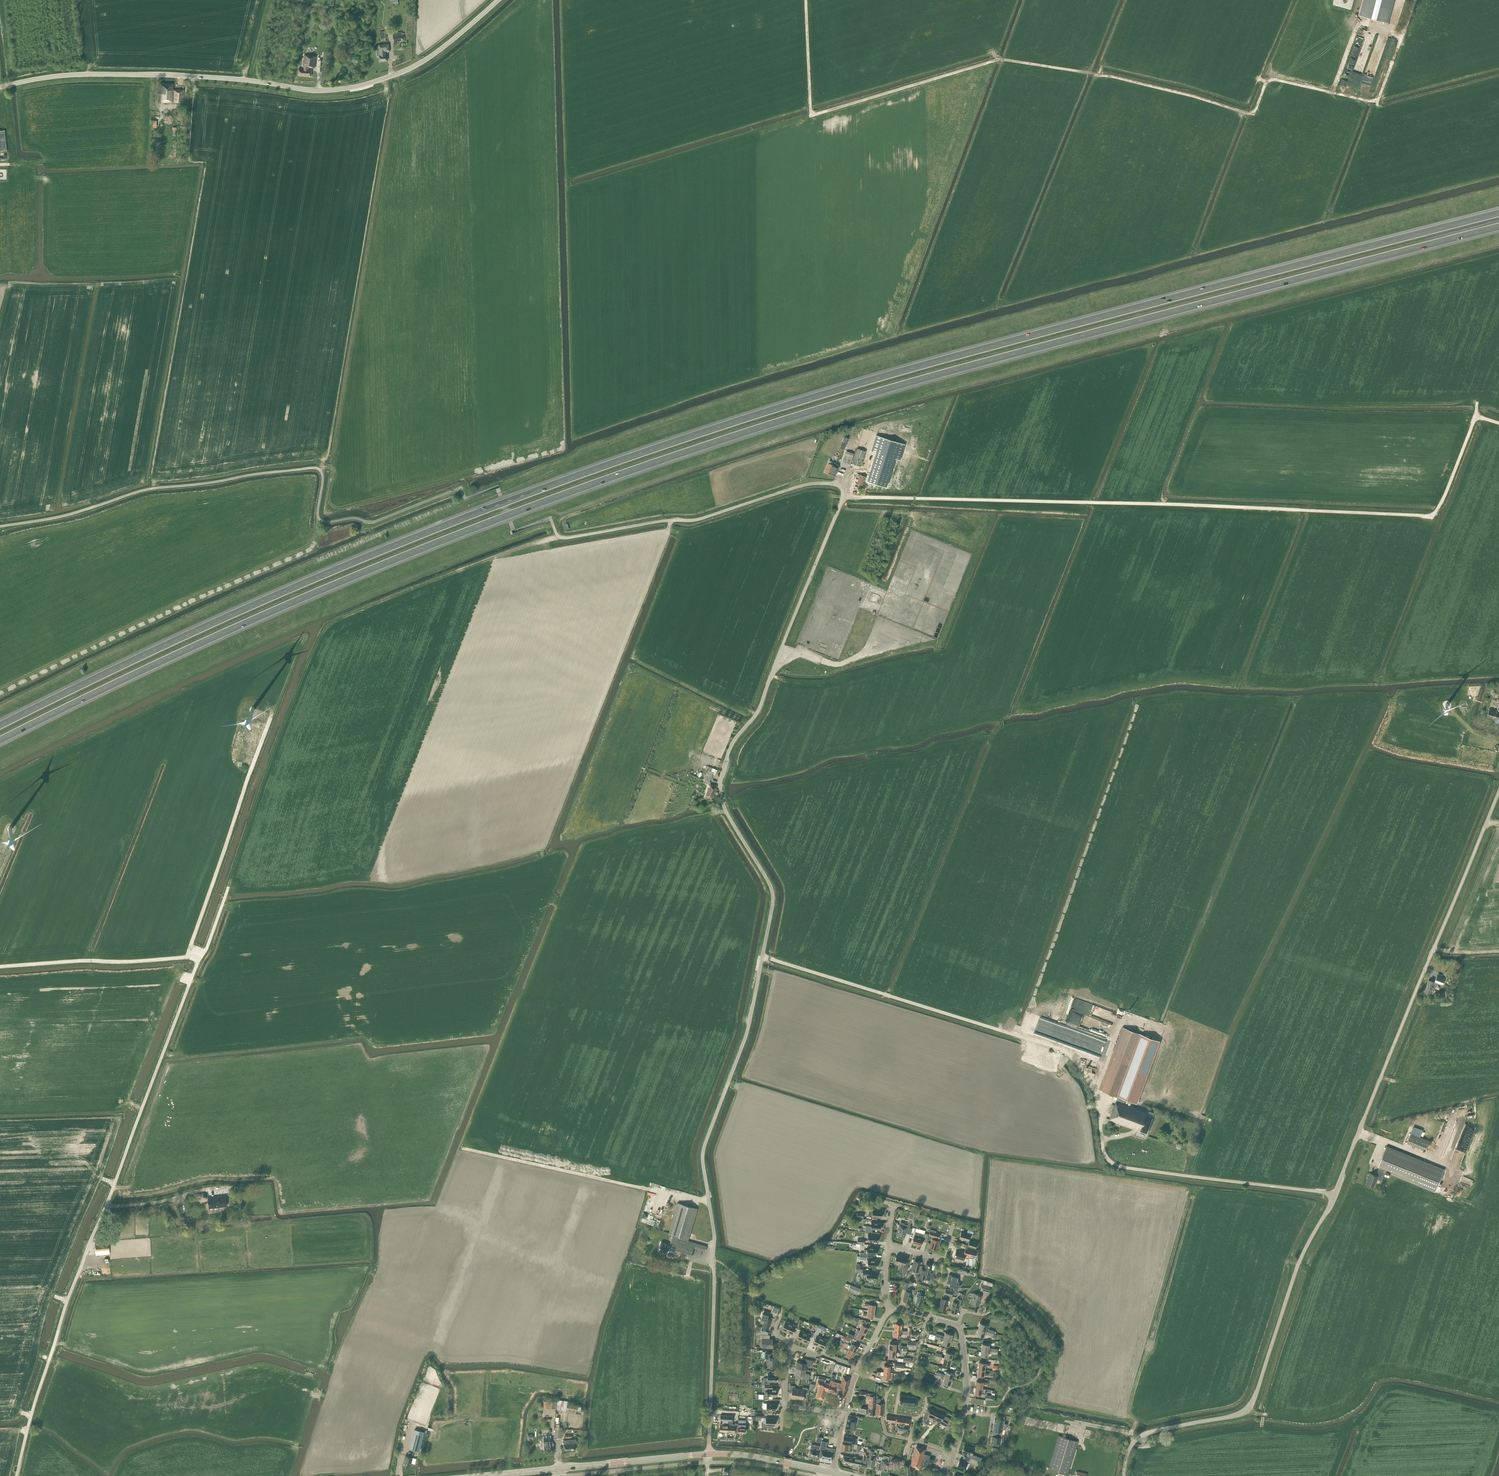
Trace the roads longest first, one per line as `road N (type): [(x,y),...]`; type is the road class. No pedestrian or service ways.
road 1 (motorway): [(0,739),(311,594),(622,474),(931,377),(1498,227)]
road 2 (motorway): [(1498,213),(929,364),(705,431),(351,563),(0,724)]
road 3 (unclassified): [(665,521),(698,520),(810,484),(837,484),(843,492),(758,711),(732,744),(720,785),(773,897),(748,1030),(703,1155),(715,1239),(708,1454)]
road 4 (track): [(806,0),(812,115),(1005,60),(1111,76),(1247,113),(1268,79),(1373,102),(1415,0)]
road 5 (unclassified): [(1124,1475),(1140,1437),(1238,1414),(1253,1402),(1297,1267),(1335,1194),(1498,793)]
road 6 (track): [(843,497),(1432,516),(1476,416),(1498,423)]
road 7 (tertiary): [(0,87),(89,74),(352,87),(429,58),(498,0)]
road 8 (unclassified): [(372,523),(319,518),(323,477),(316,469),(148,491),(0,527)]
road 9 (track): [(106,1206),(228,887)]
road 10 (track): [(187,957),(271,718)]
road 11 (track): [(678,1198),(464,1149)]
road 12 (track): [(199,959),(0,967)]
road 13 (residential): [(953,1453),(967,1387),(961,1334),(927,1317)]
road 14 (secondary): [(486,1475),(617,1463)]
road 15 (secondary): [(833,1473),(708,1454)]
road 16 (residential): [(953,1453),(887,1435),(881,1419),(845,1412)]

